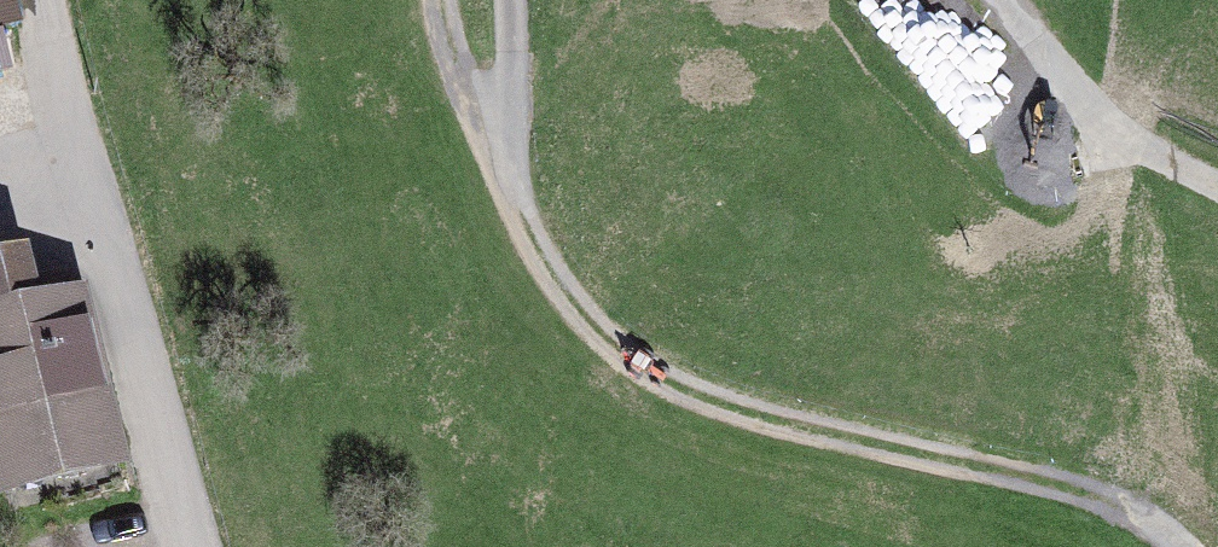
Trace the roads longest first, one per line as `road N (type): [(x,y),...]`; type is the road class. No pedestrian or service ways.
road 1 (track): [(446,0),(467,101),(556,266),(624,356),(750,405),(1086,492),(1163,546)]
road 2 (track): [(190,546),(48,0)]
road 3 (track): [(1217,176),(1067,84),(1010,0)]

